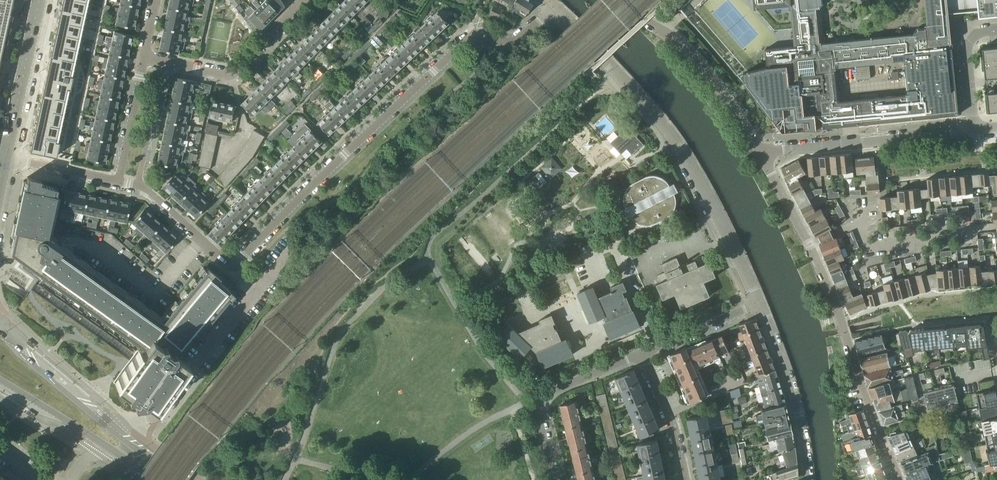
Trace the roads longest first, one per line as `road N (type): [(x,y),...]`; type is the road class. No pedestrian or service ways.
road 1 (residential): [(556,9),(518,40),(471,37),(233,269)]
road 2 (residential): [(760,302),(682,148),(556,9)]
road 3 (residential): [(898,479),(809,244)]
road 4 (residential): [(758,153),(958,132),(974,123)]
road 5 (residential): [(996,227),(866,247),(857,223),(809,244)]
road 6 (residential): [(120,438),(159,415),(258,289)]
road 7 (residential): [(758,153),(705,70),(626,0)]
road 8 (residential): [(642,354),(540,404),(554,479)]
road 9 (residential): [(808,479),(801,425),(760,302)]
road 10 (residential): [(165,62),(231,75),(305,9)]
road 11 (tertiary): [(5,157),(40,0)]
road 12 (tertiary): [(120,438),(0,331)]
road 13 (residential): [(684,479),(672,422),(642,354)]
road 14 (residential): [(760,302),(642,354)]
road 15 (residential): [(233,269),(138,185)]
road 16 (residential): [(144,57),(118,181)]
road 17 (residential): [(138,185),(165,62)]

